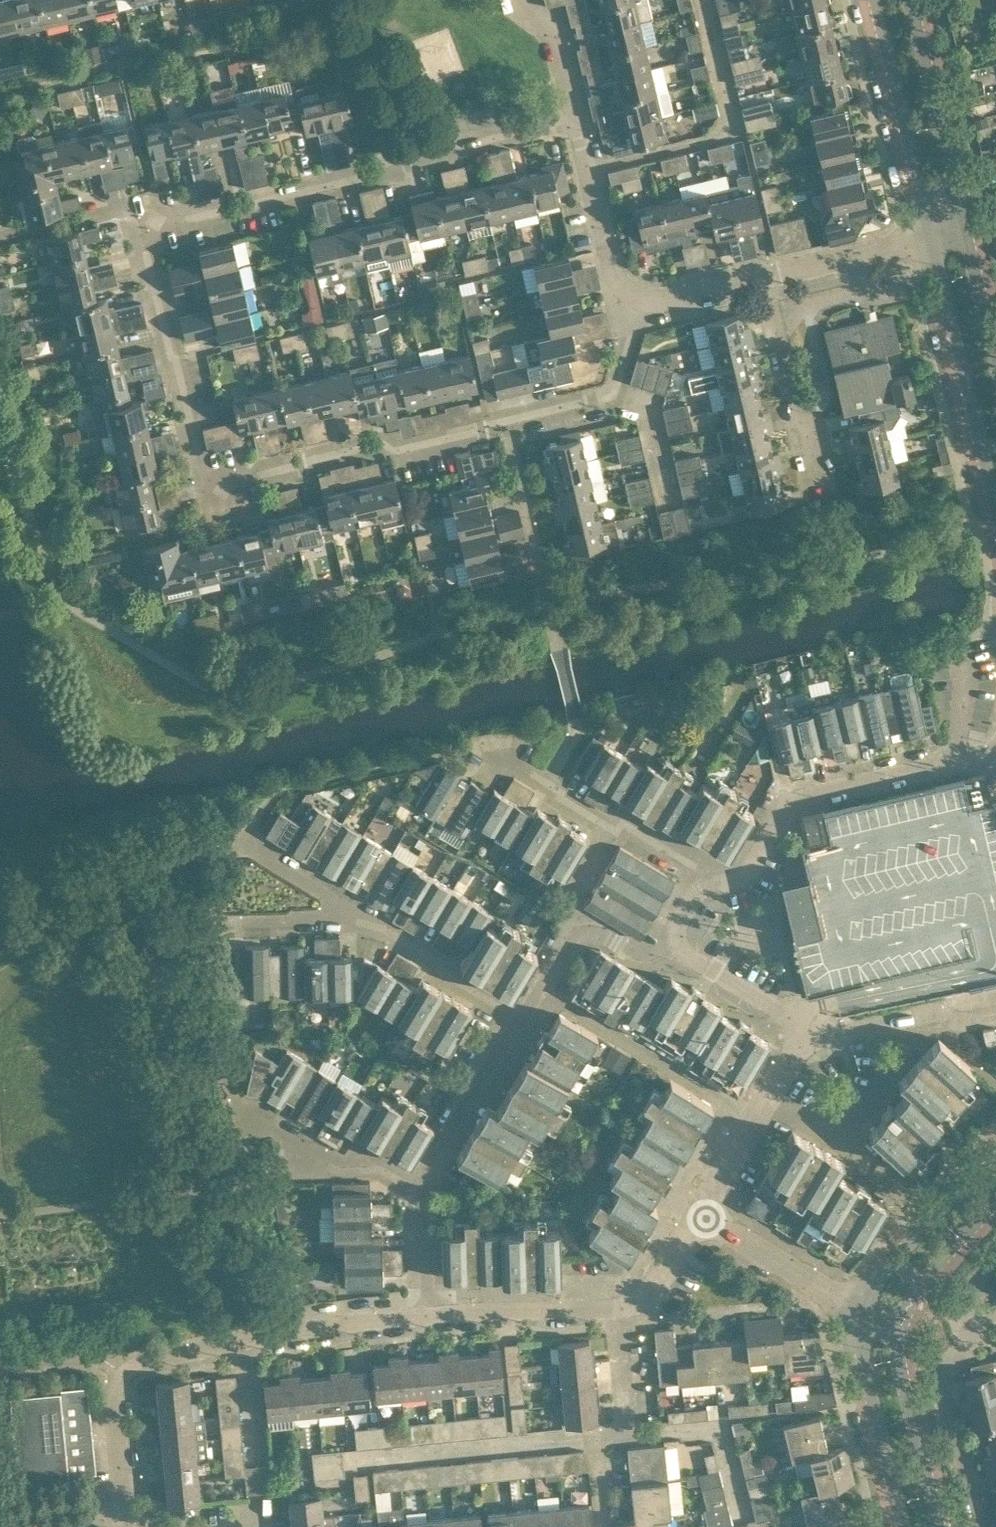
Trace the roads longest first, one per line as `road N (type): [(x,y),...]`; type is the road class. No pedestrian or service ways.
road 1 (residential): [(577,123),(166,220),(146,240),(209,489),(613,391),(627,331),(620,308)]
road 2 (residential): [(148,1526),(124,1506),(116,1392),(139,1363),(429,1312)]
road 3 (residential): [(429,1312),(417,1191),(522,1015)]
road 4 (residential): [(995,750),(796,799),(749,867),(717,880)]
road 5 (tertiary): [(928,238),(995,517)]
road 6 (residential): [(980,1526),(947,1373),(964,1315),(995,1262)]
road 7 (residential): [(604,1526),(597,1439),(632,1435),(619,1306)]
road 8 (tertiary): [(873,0),(928,238)]
road 9 (tertiary): [(963,231),(914,0)]
road 10 (tertiary): [(859,1308),(862,1361),(902,1526)]
road 11 (residential): [(814,488),(763,277)]
road 12 (residential): [(699,1217),(811,1033)]
road 13 (tertiary): [(995,1149),(891,1262),(859,1308)]
road 14 (tertiary): [(939,1526),(898,1330)]
road 15 (residential): [(429,1312),(619,1306)]
road 16 (residential): [(620,308),(577,123)]
road 17 (residential): [(859,1308),(699,1217)]
road 18 (residential): [(985,1015),(811,1033)]
road 19 (residential): [(522,1015),(380,921)]
road 20 (residential): [(763,277),(928,238)]
road 21 (residential): [(811,1033),(676,942)]
road 22 (residential): [(380,921),(245,838)]
road 23 (tertiary): [(898,1330),(922,1289),(995,1208)]
road 24 (residential): [(620,308),(763,277)]
road 25 (tertiary): [(995,369),(963,231)]
road 26 (residential): [(239,923),(380,921)]
road 27 (residential): [(616,829),(497,759)]
road 28 (residential): [(577,123),(558,49),(522,0)]
road 29 (residential): [(619,1306),(642,1296),(699,1217)]

